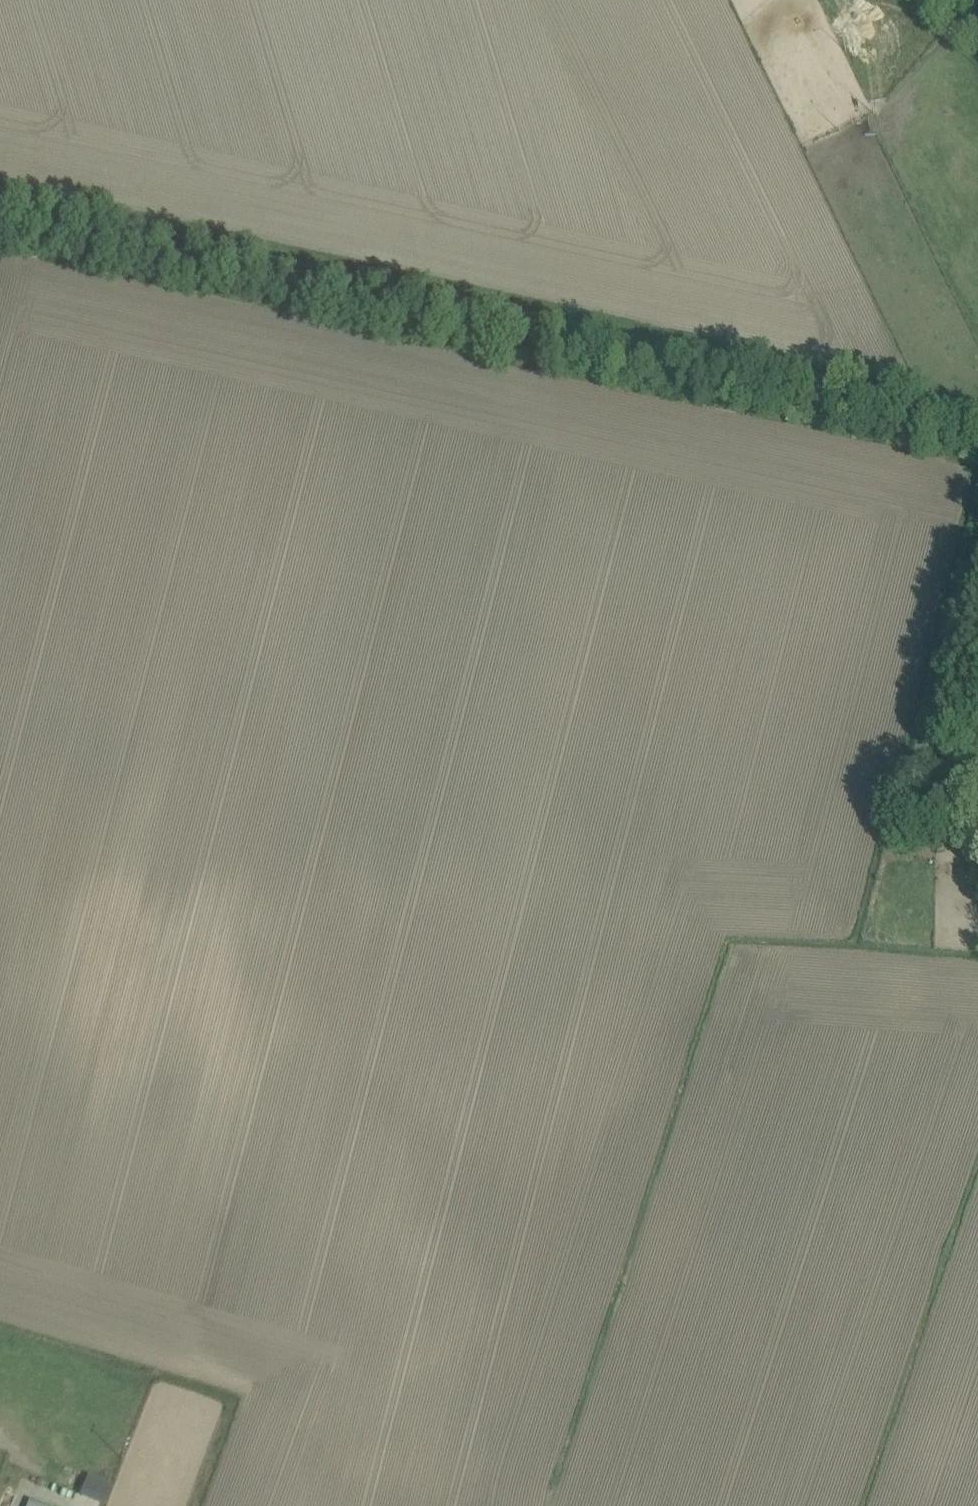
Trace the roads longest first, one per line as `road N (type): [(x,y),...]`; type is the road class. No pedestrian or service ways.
road 1 (track): [(977,423),(0,208)]
road 2 (track): [(977,772),(920,769),(914,758),(977,499)]

